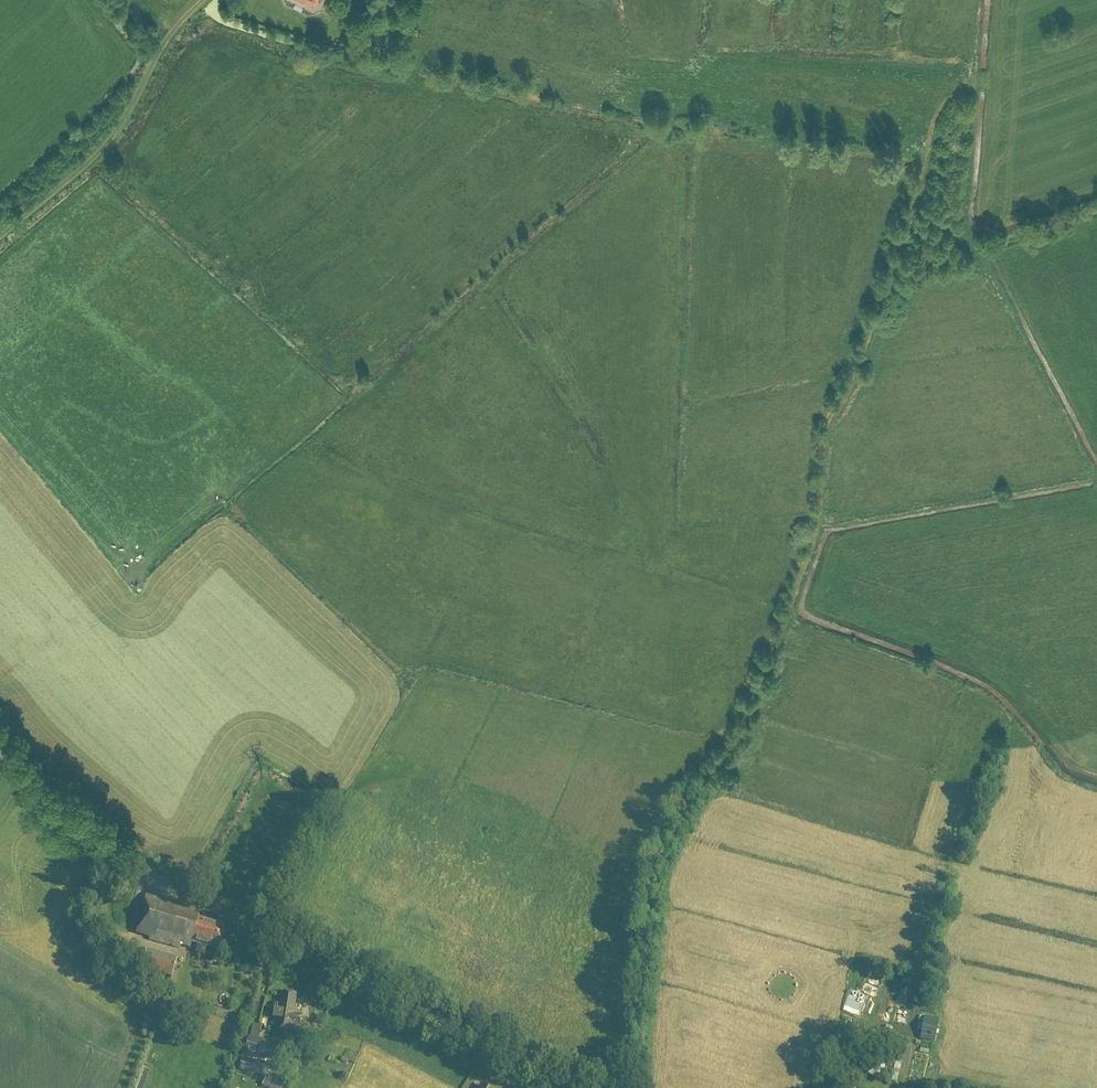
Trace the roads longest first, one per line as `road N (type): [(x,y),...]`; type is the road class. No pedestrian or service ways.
road 1 (track): [(633,1087),(660,846),(697,781),(738,735),(764,683),(820,520),(827,421),(851,378),(927,165)]
road 2 (unclassified): [(573,1087),(157,881),(42,788),(0,741)]
road 3 (track): [(205,0),(172,30),(104,147),(0,234)]

